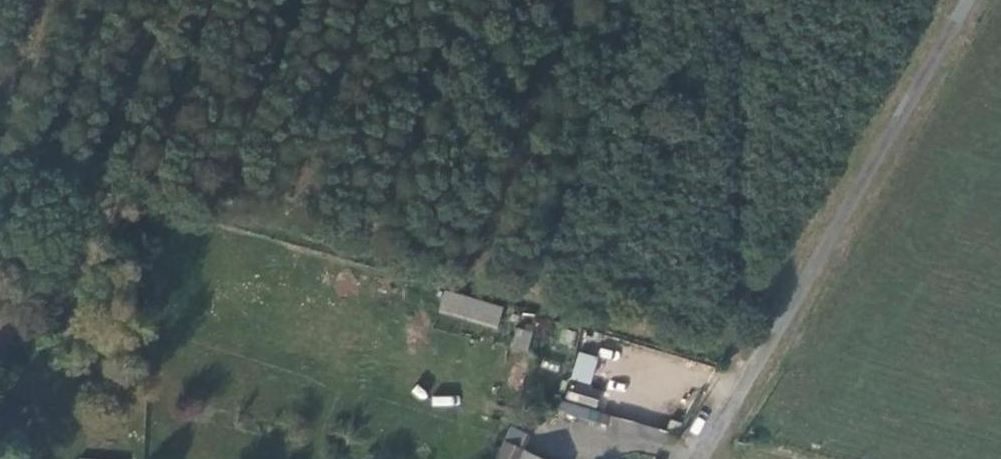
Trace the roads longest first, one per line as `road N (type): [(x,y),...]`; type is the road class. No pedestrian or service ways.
road 1 (unclassified): [(711,458),(979,0)]

